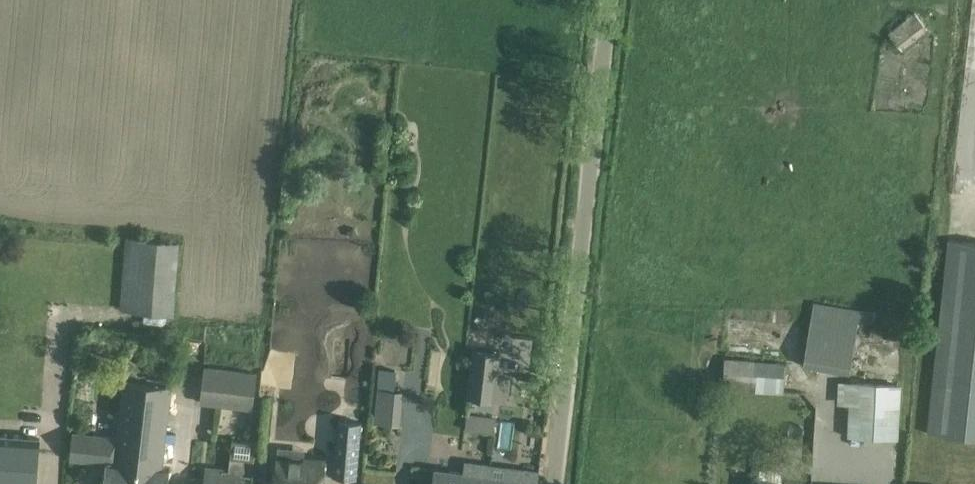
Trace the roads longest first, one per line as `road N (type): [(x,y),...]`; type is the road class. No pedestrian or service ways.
road 1 (unclassified): [(553,483),(607,0)]

